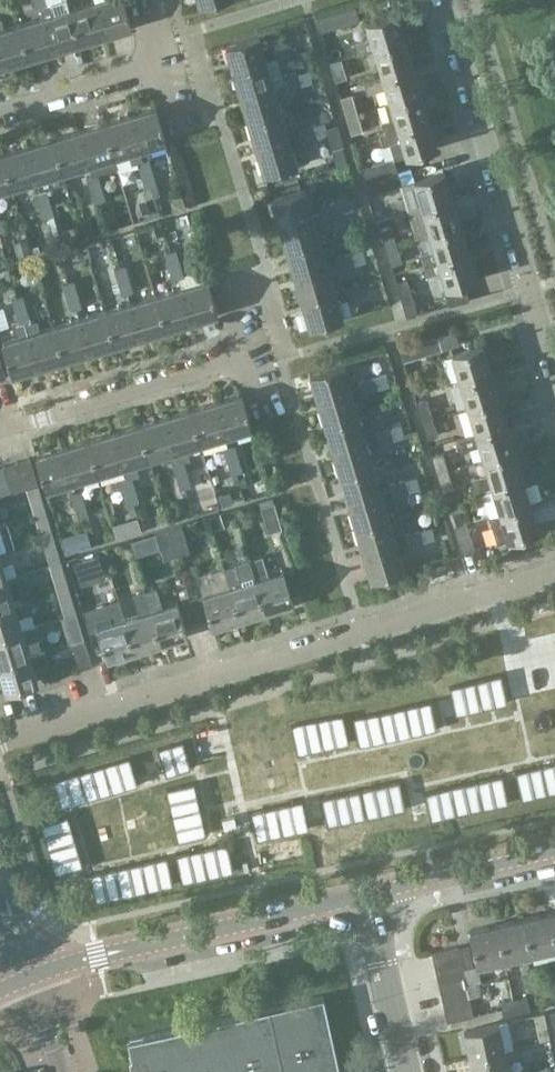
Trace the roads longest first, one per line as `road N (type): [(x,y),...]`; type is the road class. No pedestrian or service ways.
road 1 (residential): [(0,740),(554,572)]
road 2 (residential): [(554,374),(441,0)]
road 3 (tertiary): [(29,975),(368,893)]
road 4 (residential): [(0,428),(261,348)]
road 5 (tertiary): [(368,893),(554,851)]
road 6 (residential): [(0,112),(177,56)]
road 7 (residential): [(407,1071),(368,893)]

